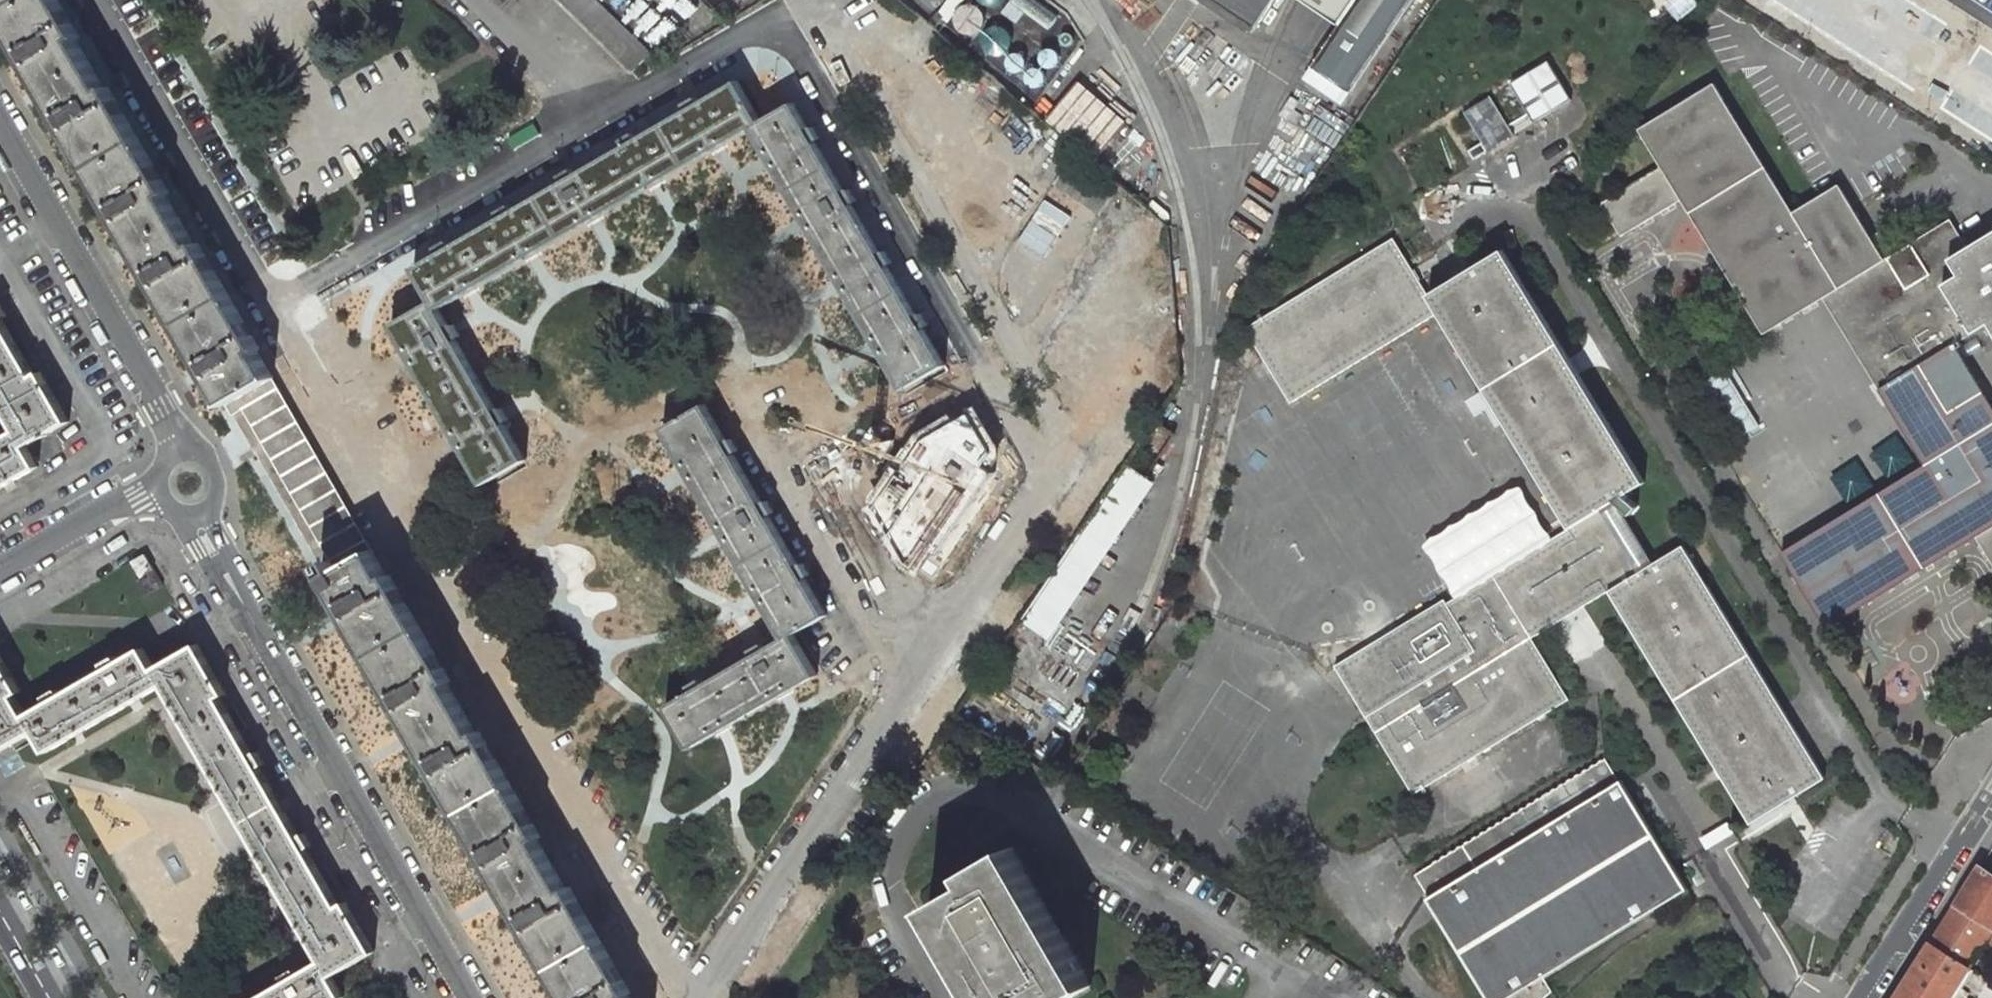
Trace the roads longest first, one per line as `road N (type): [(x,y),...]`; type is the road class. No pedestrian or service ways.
road 1 (unclassified): [(468,997),(208,544),(198,514)]
road 2 (unclassified): [(181,453),(0,126)]
road 3 (unclassified): [(1991,790),(1860,997)]
road 4 (unclassified): [(0,570),(120,502),(158,491)]

